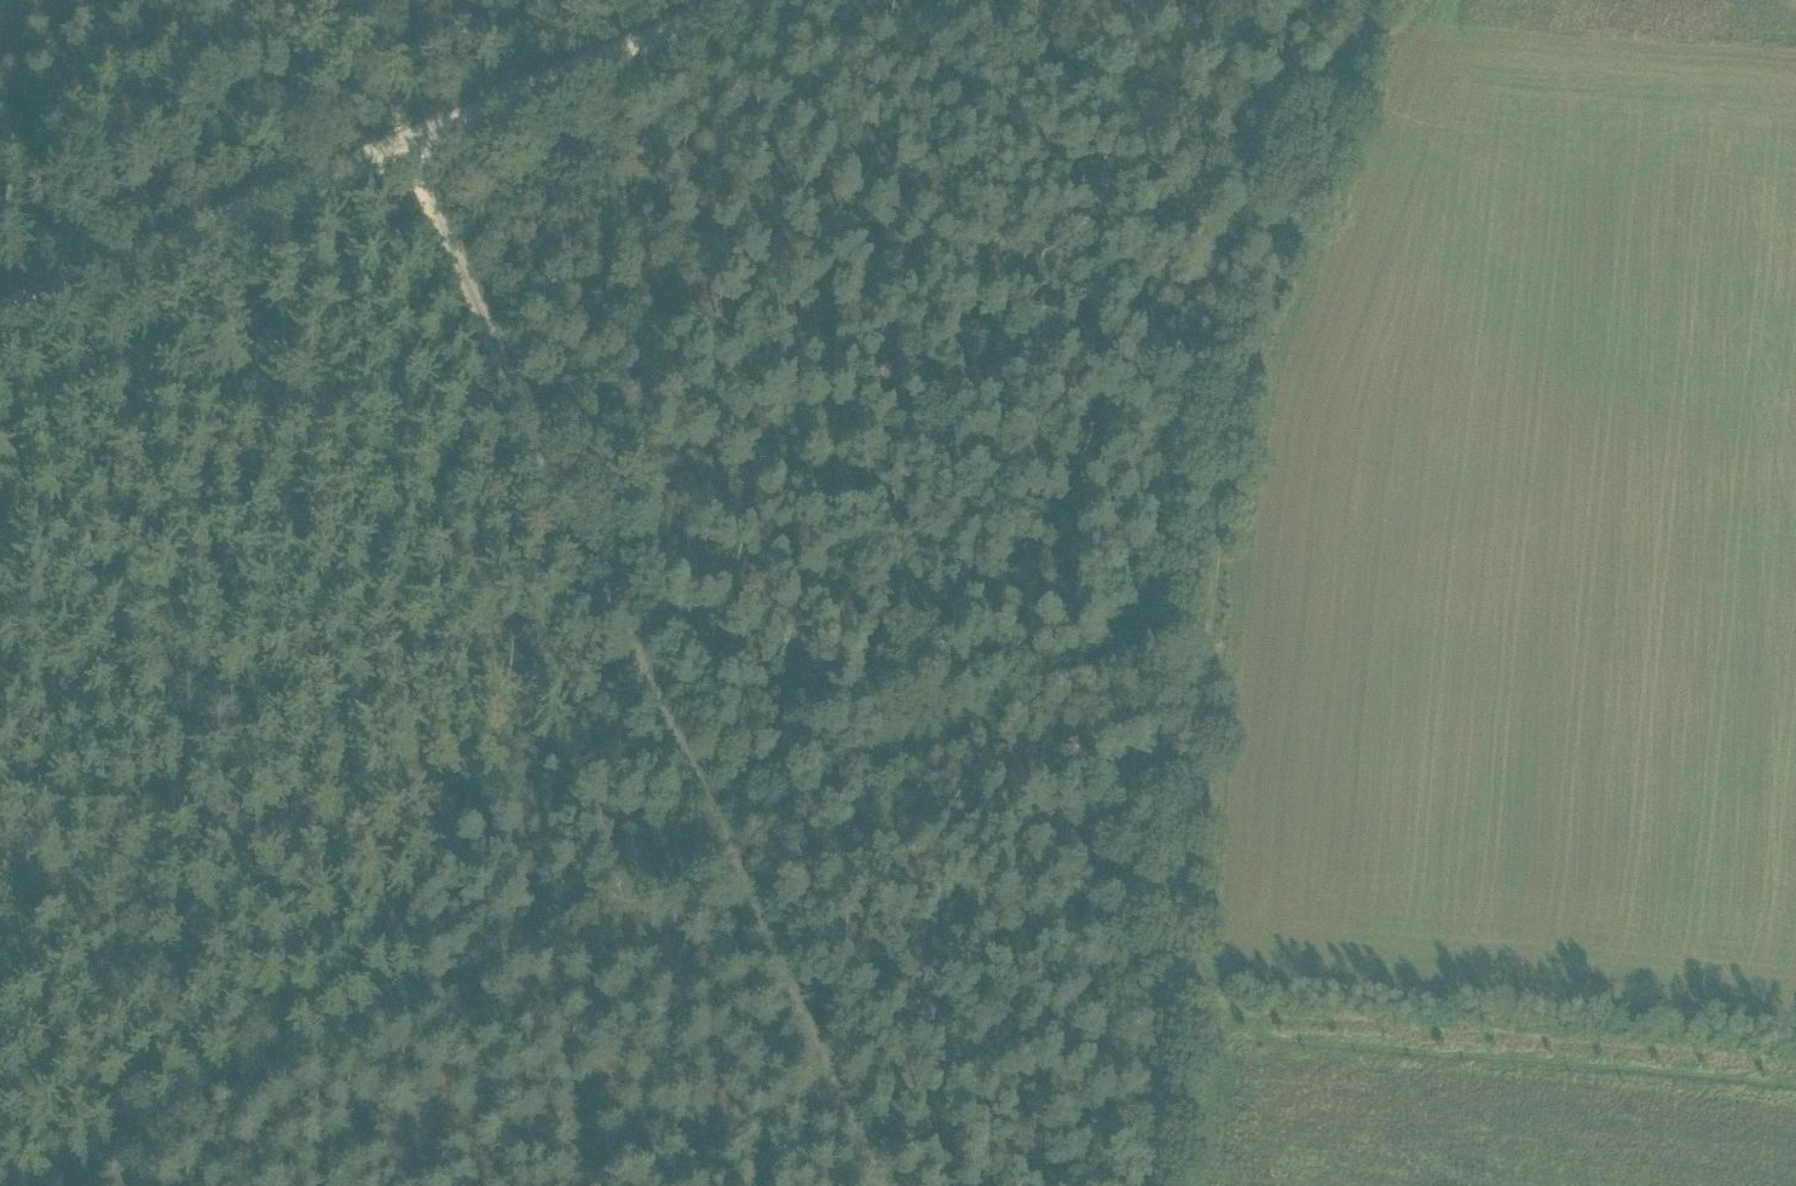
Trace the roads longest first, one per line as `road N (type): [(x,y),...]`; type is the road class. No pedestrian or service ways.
road 1 (track): [(1153,1185),(1216,495),(1271,298),(1382,0)]
road 2 (unclassified): [(877,1185),(405,142)]
road 3 (unclassified): [(0,317),(405,142)]
road 4 (unclassified): [(405,142),(750,0)]

